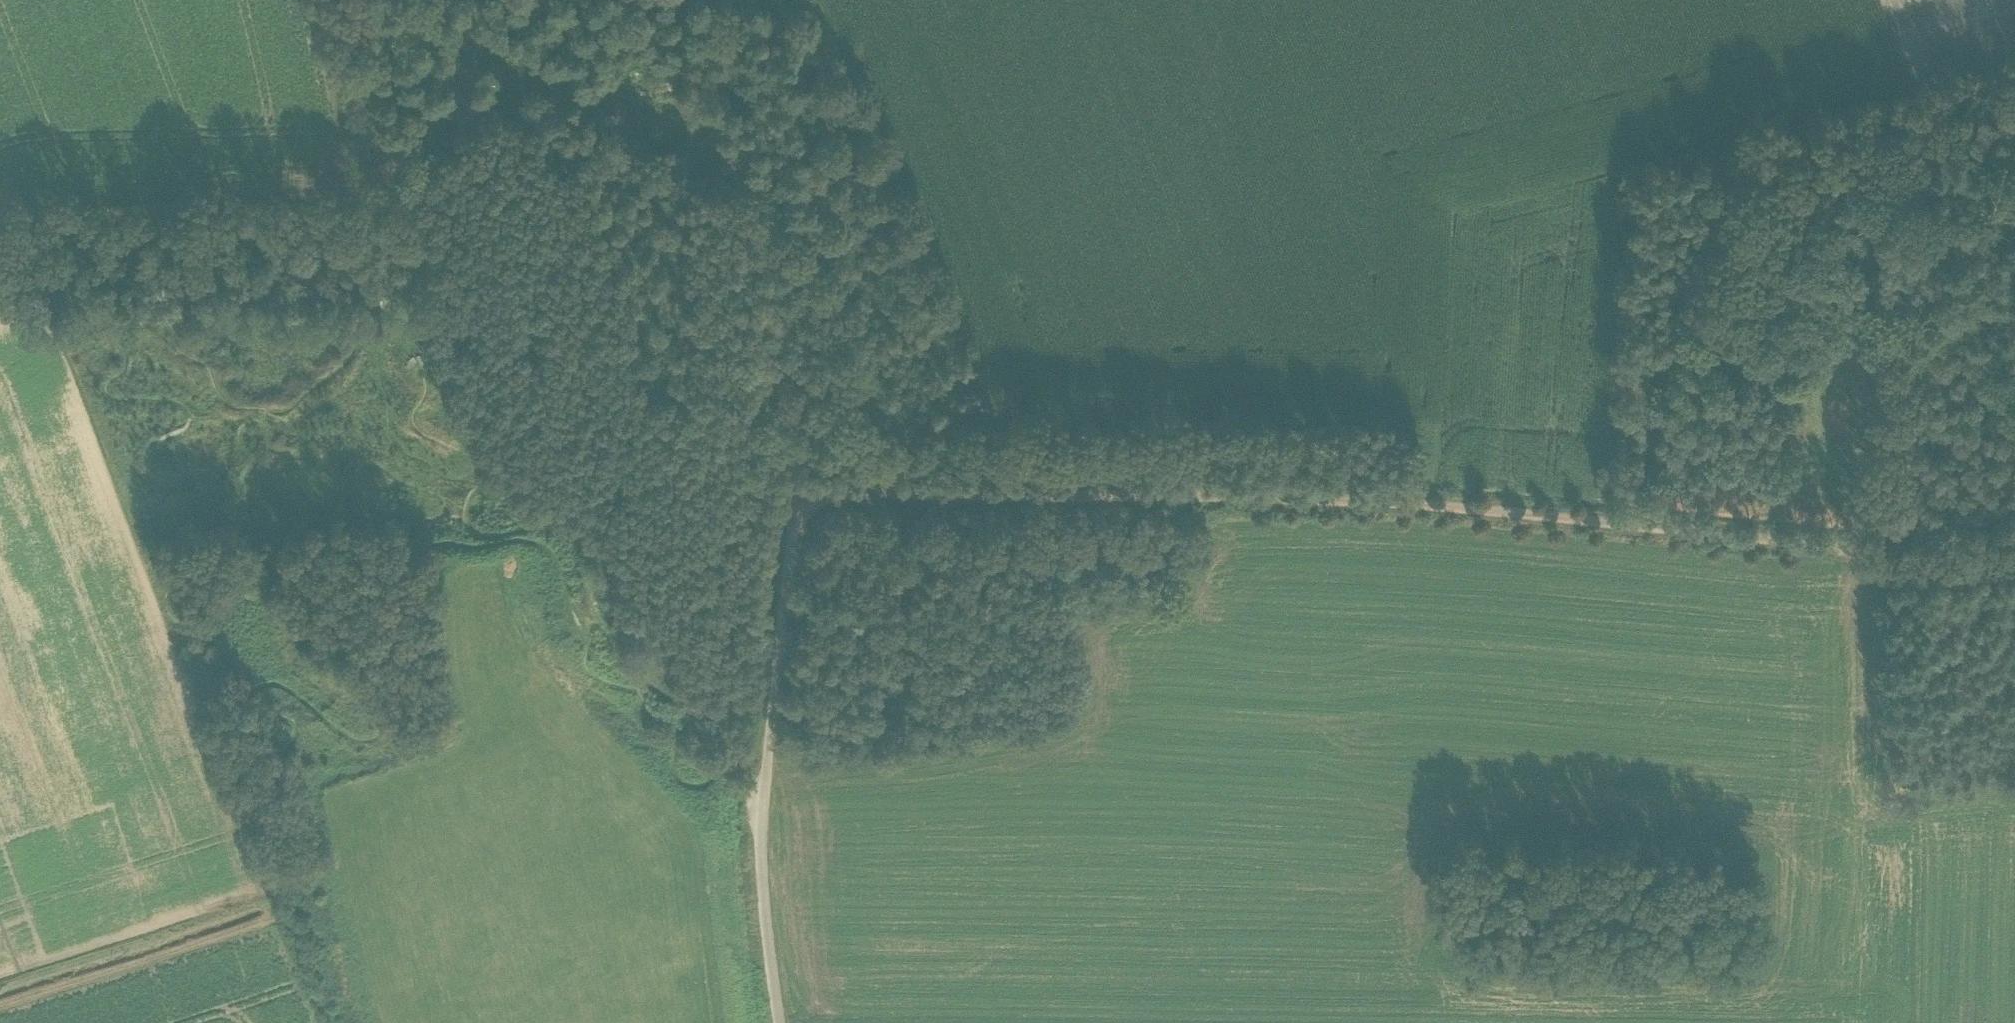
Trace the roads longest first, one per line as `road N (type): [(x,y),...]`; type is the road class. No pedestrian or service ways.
road 1 (track): [(1209,500),(941,493),(839,496),(806,508),(793,470),(814,197)]
road 2 (unclassified): [(778,1022),(761,798),(793,527),(806,508)]
road 3 (track): [(1863,551),(1448,508)]
road 4 (track): [(814,197),(615,93),(521,77)]
road 5 (track): [(521,77),(490,79),(456,96),(422,140),(385,254),(384,299)]
road 6 (track): [(1448,508),(1209,500)]
road 7 (track): [(2014,550),(1904,557),(1863,551)]
road 8 (track): [(814,197),(824,54)]

